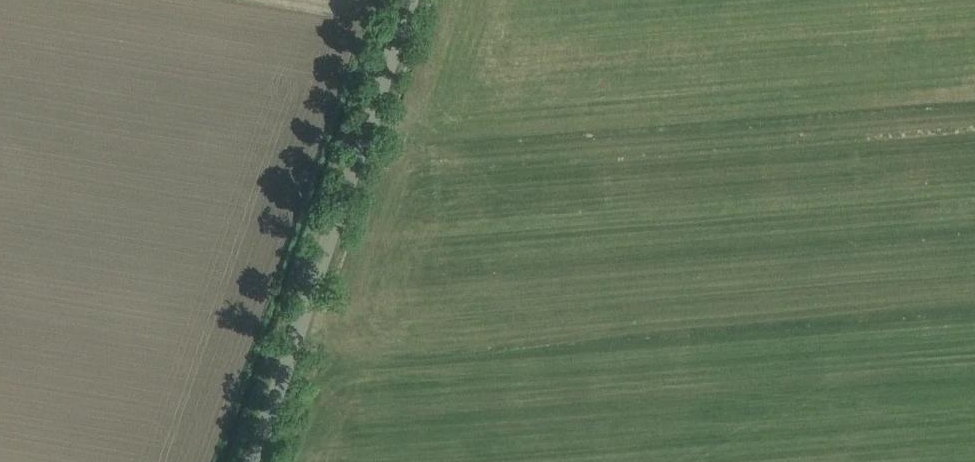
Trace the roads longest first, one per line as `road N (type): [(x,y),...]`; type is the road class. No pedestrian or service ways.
road 1 (unclassified): [(246,461),(406,0)]

